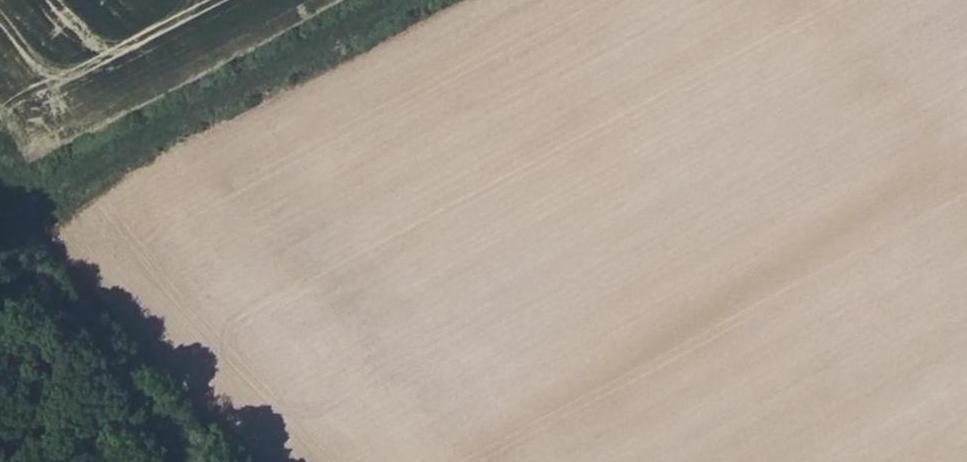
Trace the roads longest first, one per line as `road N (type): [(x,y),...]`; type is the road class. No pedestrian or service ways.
road 1 (track): [(409,0),(0,215)]

